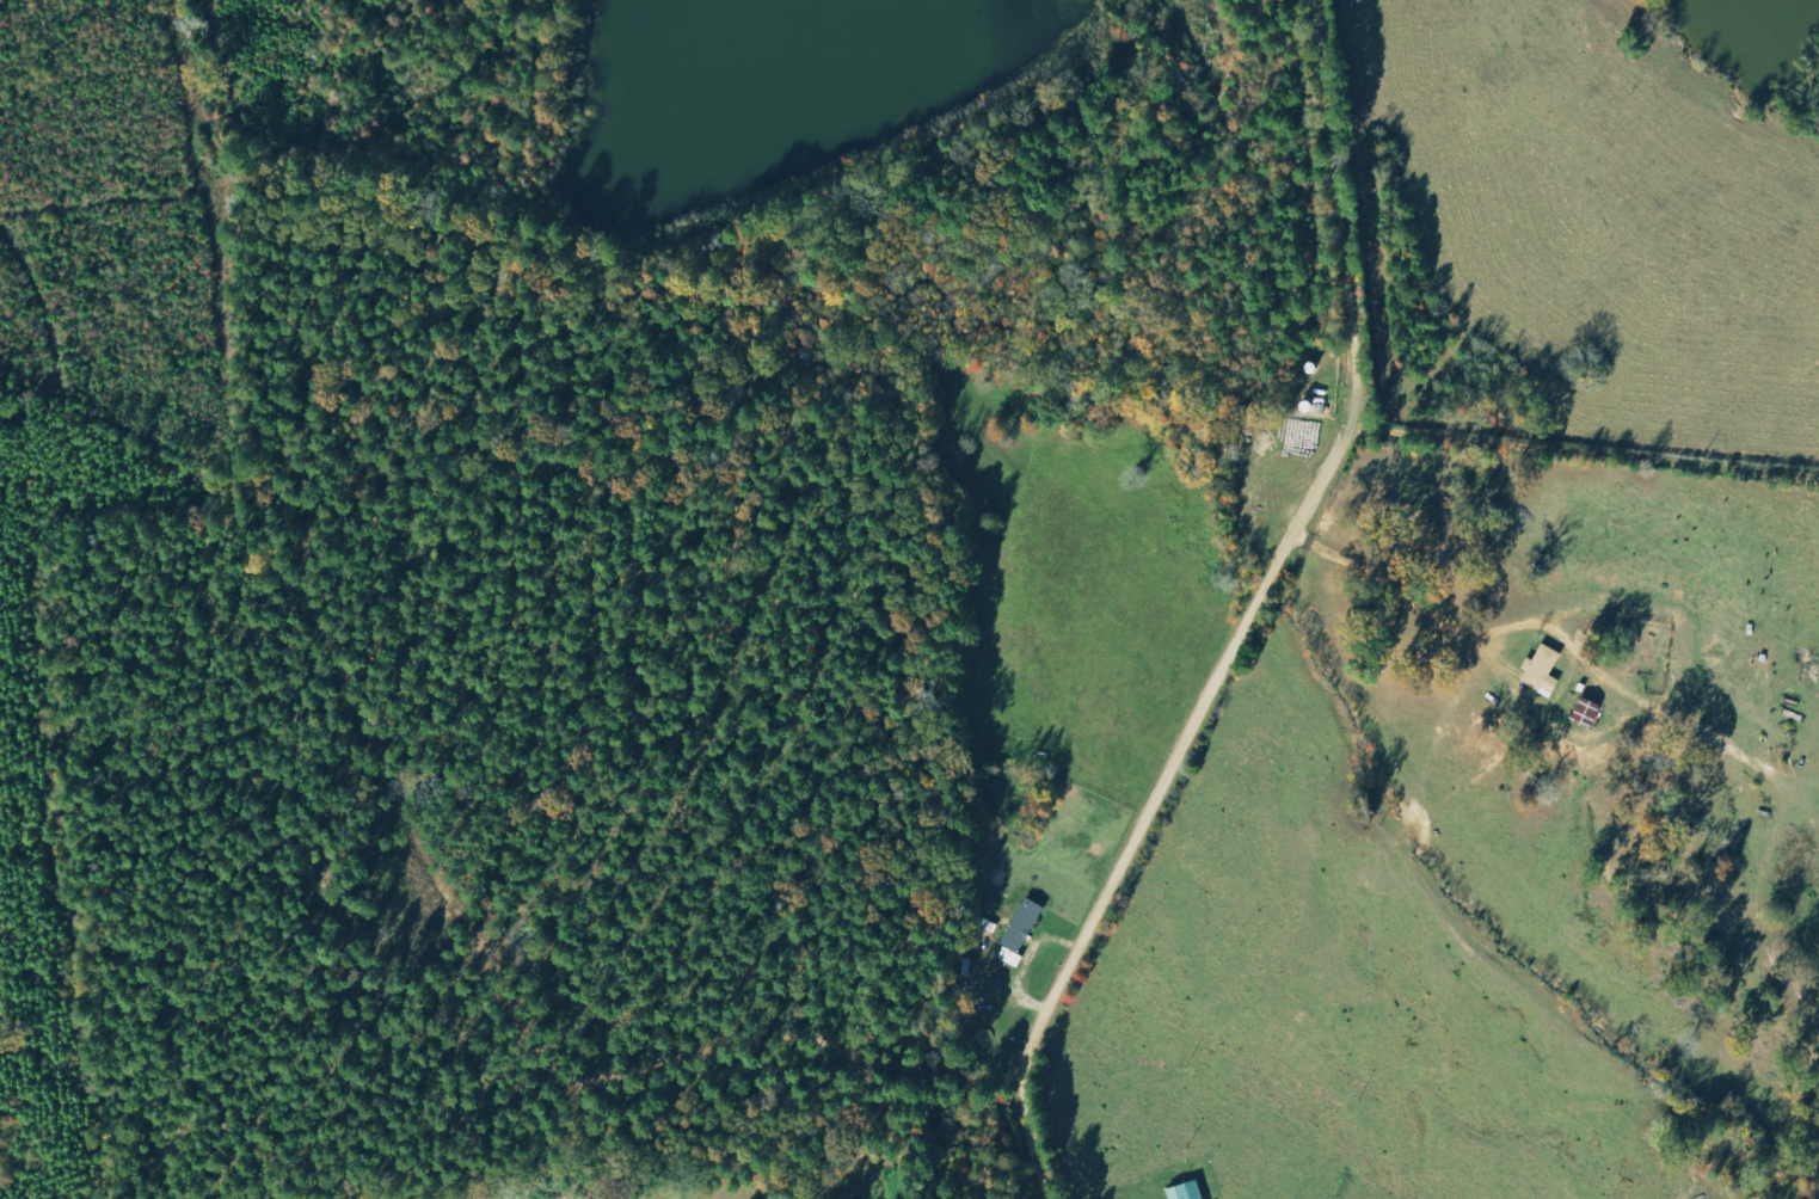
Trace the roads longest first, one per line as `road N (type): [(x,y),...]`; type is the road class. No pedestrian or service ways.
road 1 (residential): [(1043,1198),(1053,1081),(1329,510),(1359,401),(1359,167),(1338,0)]
road 2 (residential): [(1354,416),(1818,498)]

